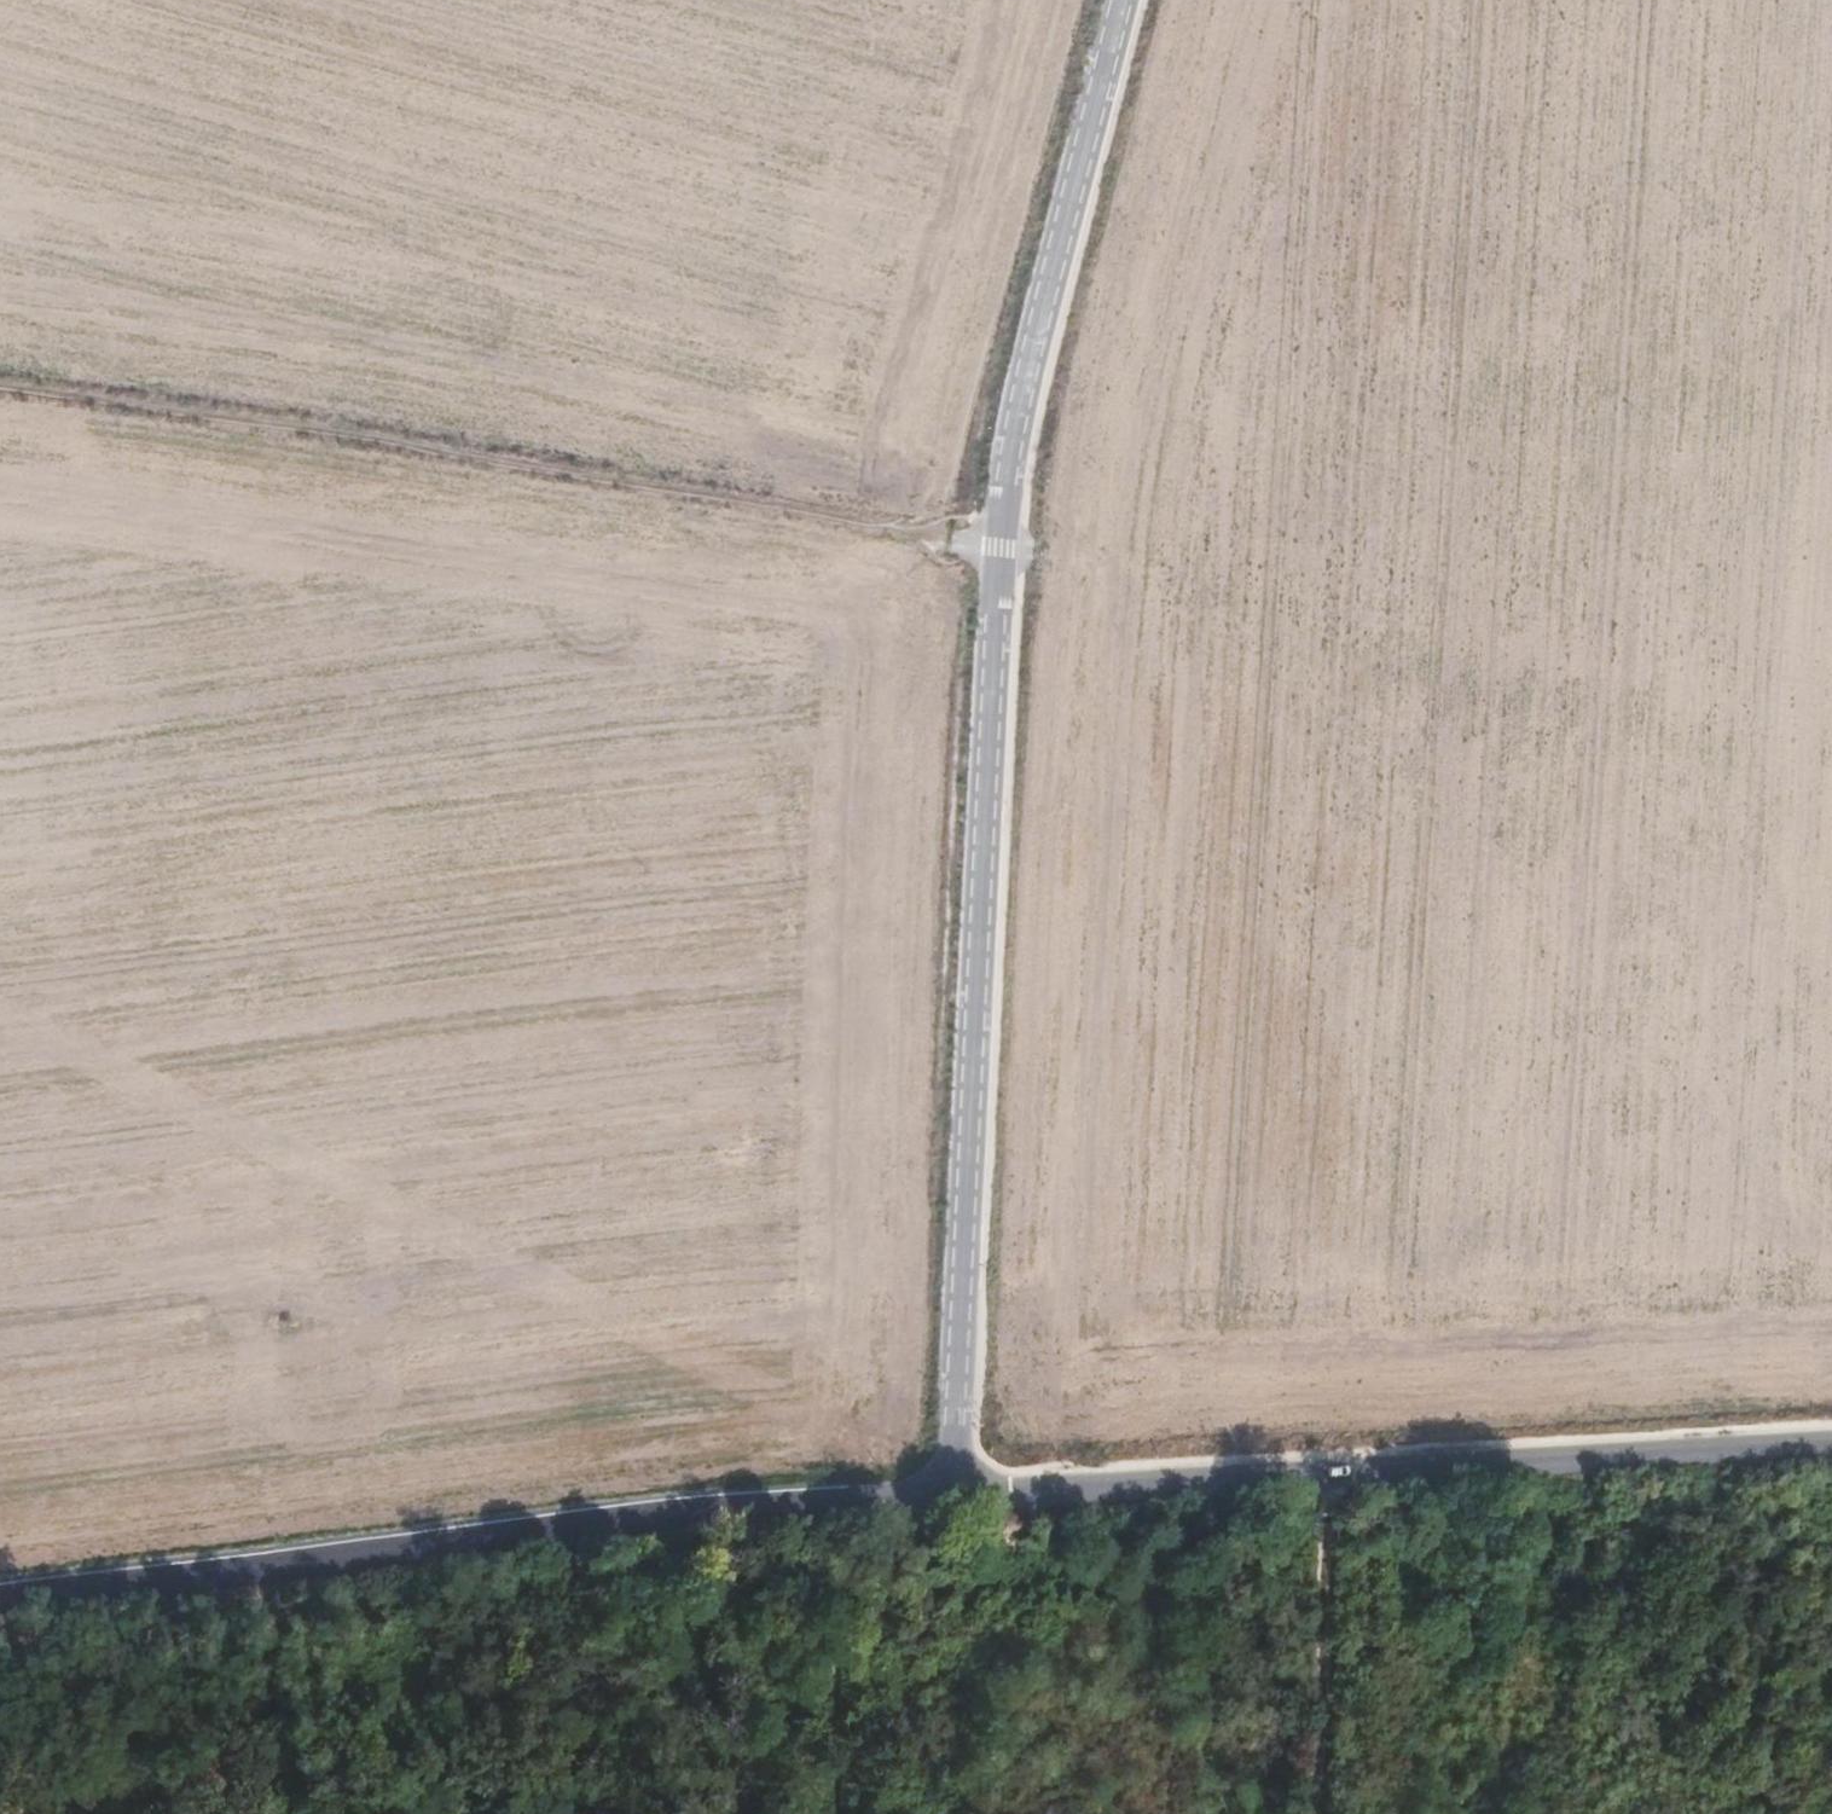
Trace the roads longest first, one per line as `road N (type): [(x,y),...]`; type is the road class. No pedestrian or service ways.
road 1 (residential): [(958,1485),(997,546),(1046,309),(1124,0)]
road 2 (track): [(0,396),(350,439),(997,546)]
road 3 (unclassified): [(0,1603),(958,1485)]
road 4 (unclassified): [(958,1485),(1051,1491),(1831,1442)]

